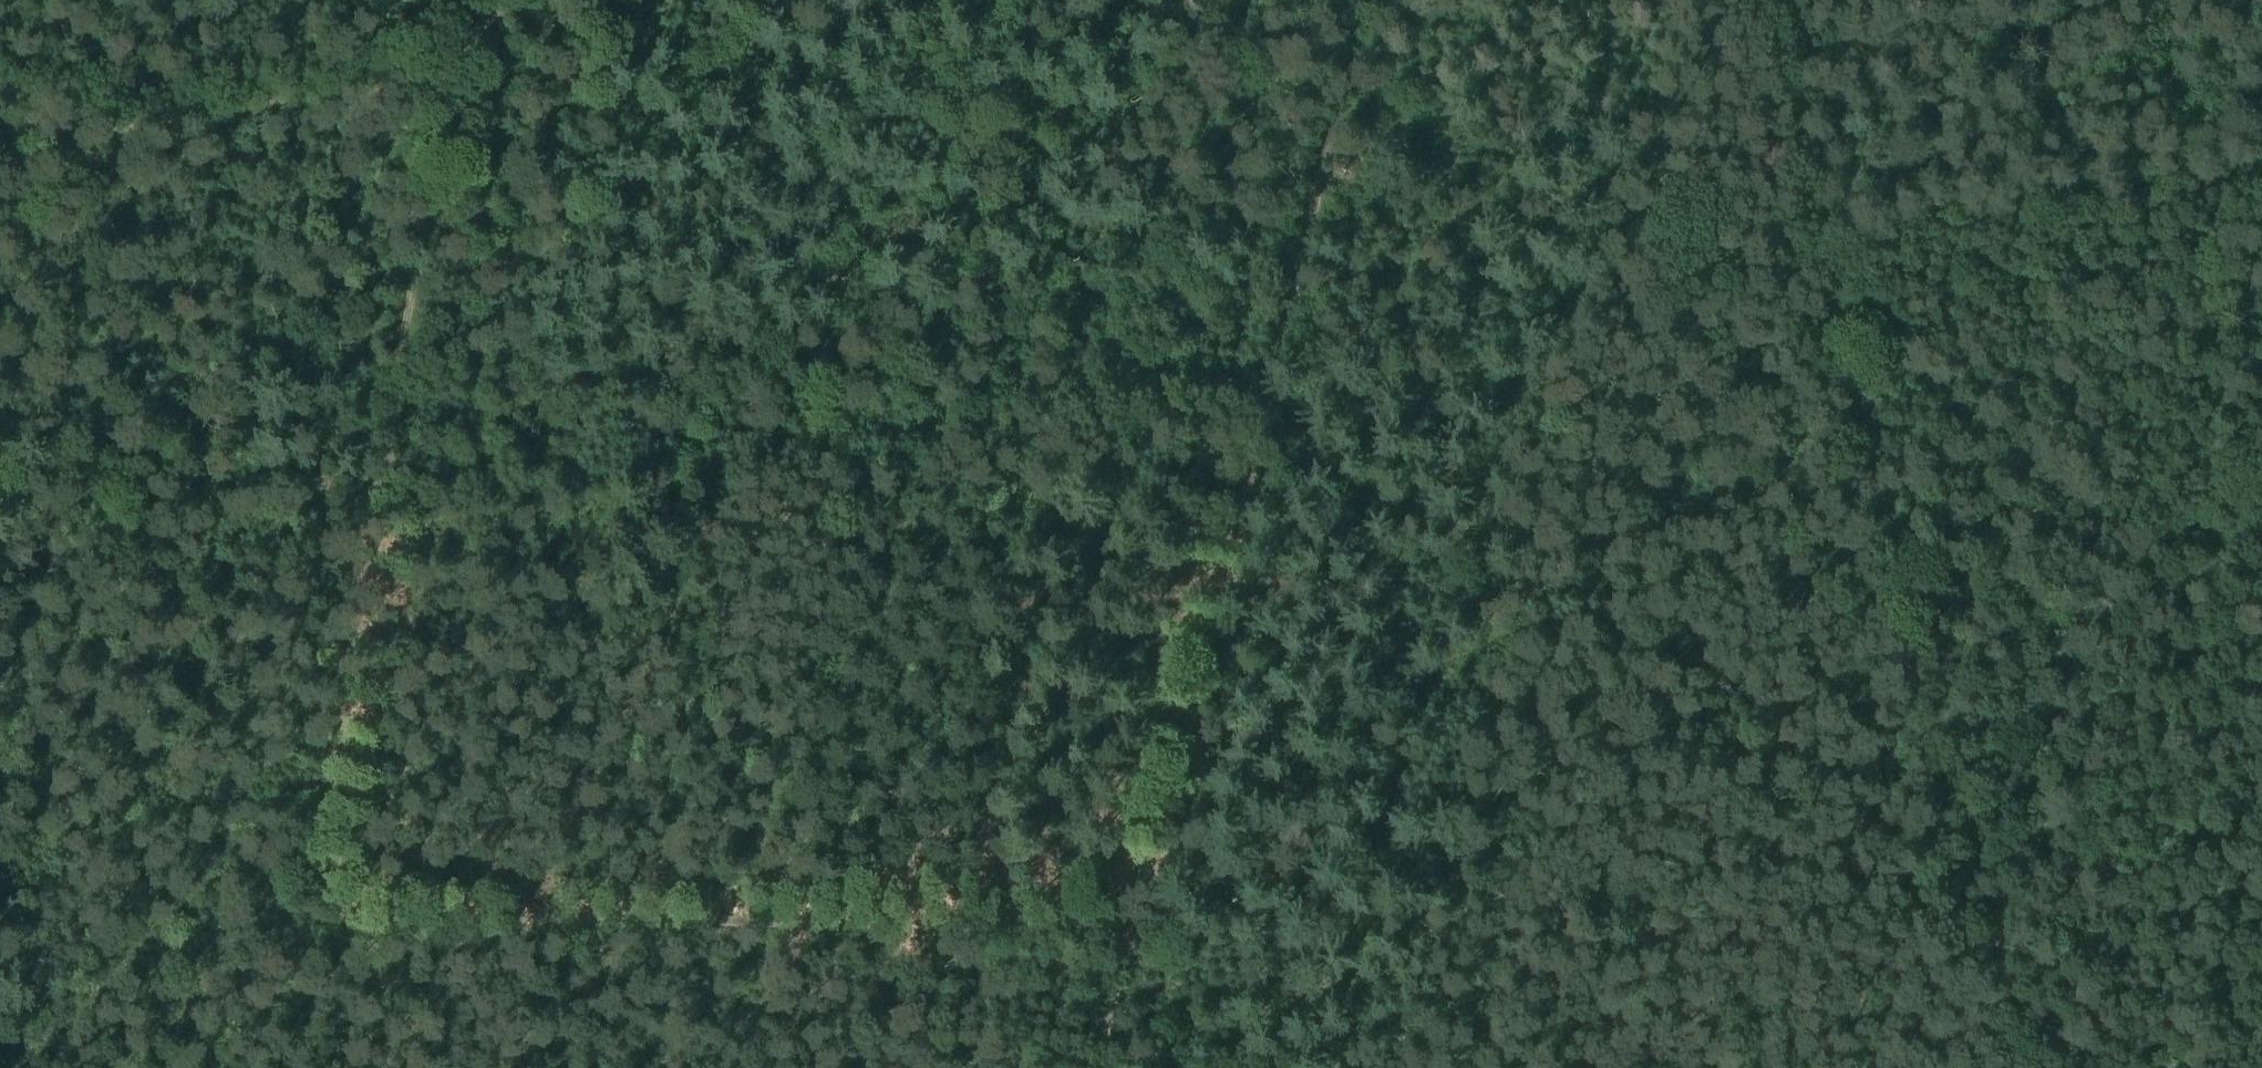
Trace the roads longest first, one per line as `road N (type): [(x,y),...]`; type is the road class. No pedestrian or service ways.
road 1 (track): [(0,117),(162,119),(374,87),(446,63),(507,0)]
road 2 (track): [(2261,870),(1959,837),(2009,1067)]

